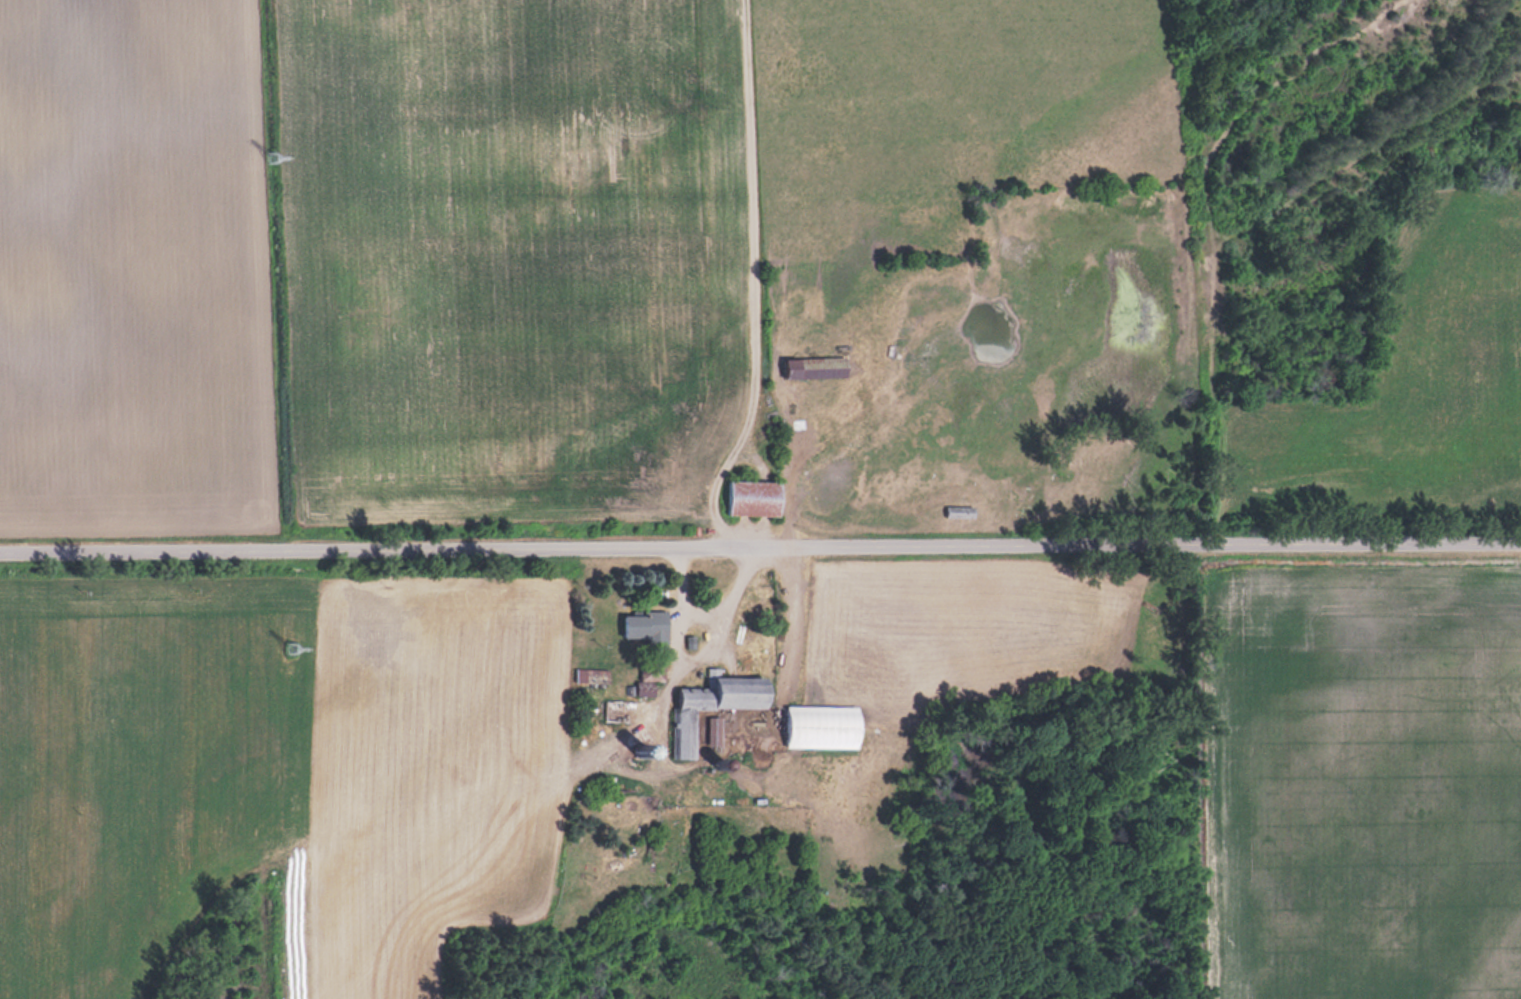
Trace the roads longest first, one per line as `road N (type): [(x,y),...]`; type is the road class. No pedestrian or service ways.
road 1 (residential): [(0,561),(1520,550)]

